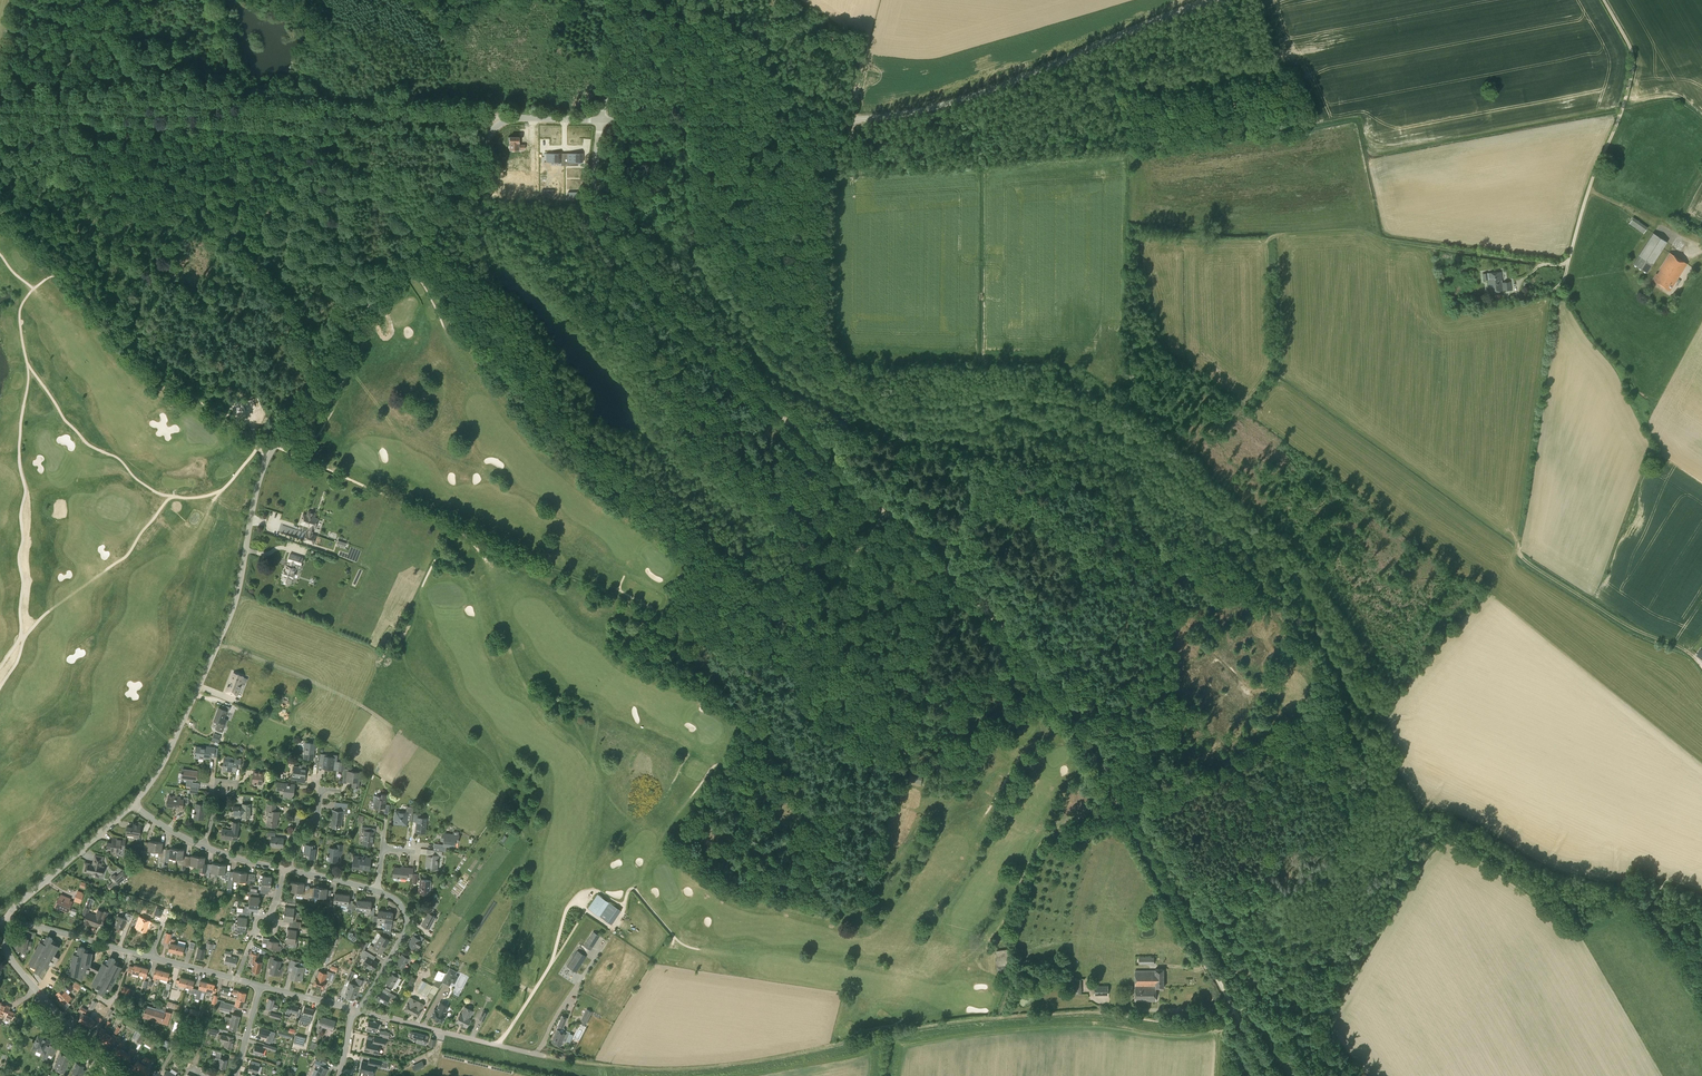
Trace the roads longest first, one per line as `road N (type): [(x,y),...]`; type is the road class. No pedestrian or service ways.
road 1 (tertiary): [(134,804),(172,743),(241,587),(261,479),(275,446),(498,126),(600,120)]
road 2 (unclassified): [(600,120),(845,122),(909,114),(952,105),(1219,0)]
road 3 (track): [(957,582),(643,282),(611,235)]
road 4 (track): [(1603,0),(1630,47),(1631,73),(1564,264)]
road 5 (track): [(271,114),(0,106)]
road 6 (track): [(1116,795),(1032,664),(957,582)]
road 7 (track): [(1236,1013),(1116,795)]
road 8 (residential): [(237,979),(5,923)]
road 9 (track): [(506,120),(271,114)]
road 10 (tertiary): [(123,1075),(9,958),(5,923)]
road 11 (residential): [(545,1056),(360,1011)]
road 12 (track): [(1701,665),(1547,575)]
road 13 (tertiary): [(5,923),(134,804)]
road 14 (residential): [(360,1011),(406,930),(399,903),(377,892)]
road 15 (track): [(1701,243),(1586,189)]
road 16 (residential): [(290,870),(297,821),(317,824),(321,789),(340,791)]
road 17 (tertiary): [(600,120),(615,0)]
road 18 (unclassified): [(611,235),(592,187),(600,120)]

